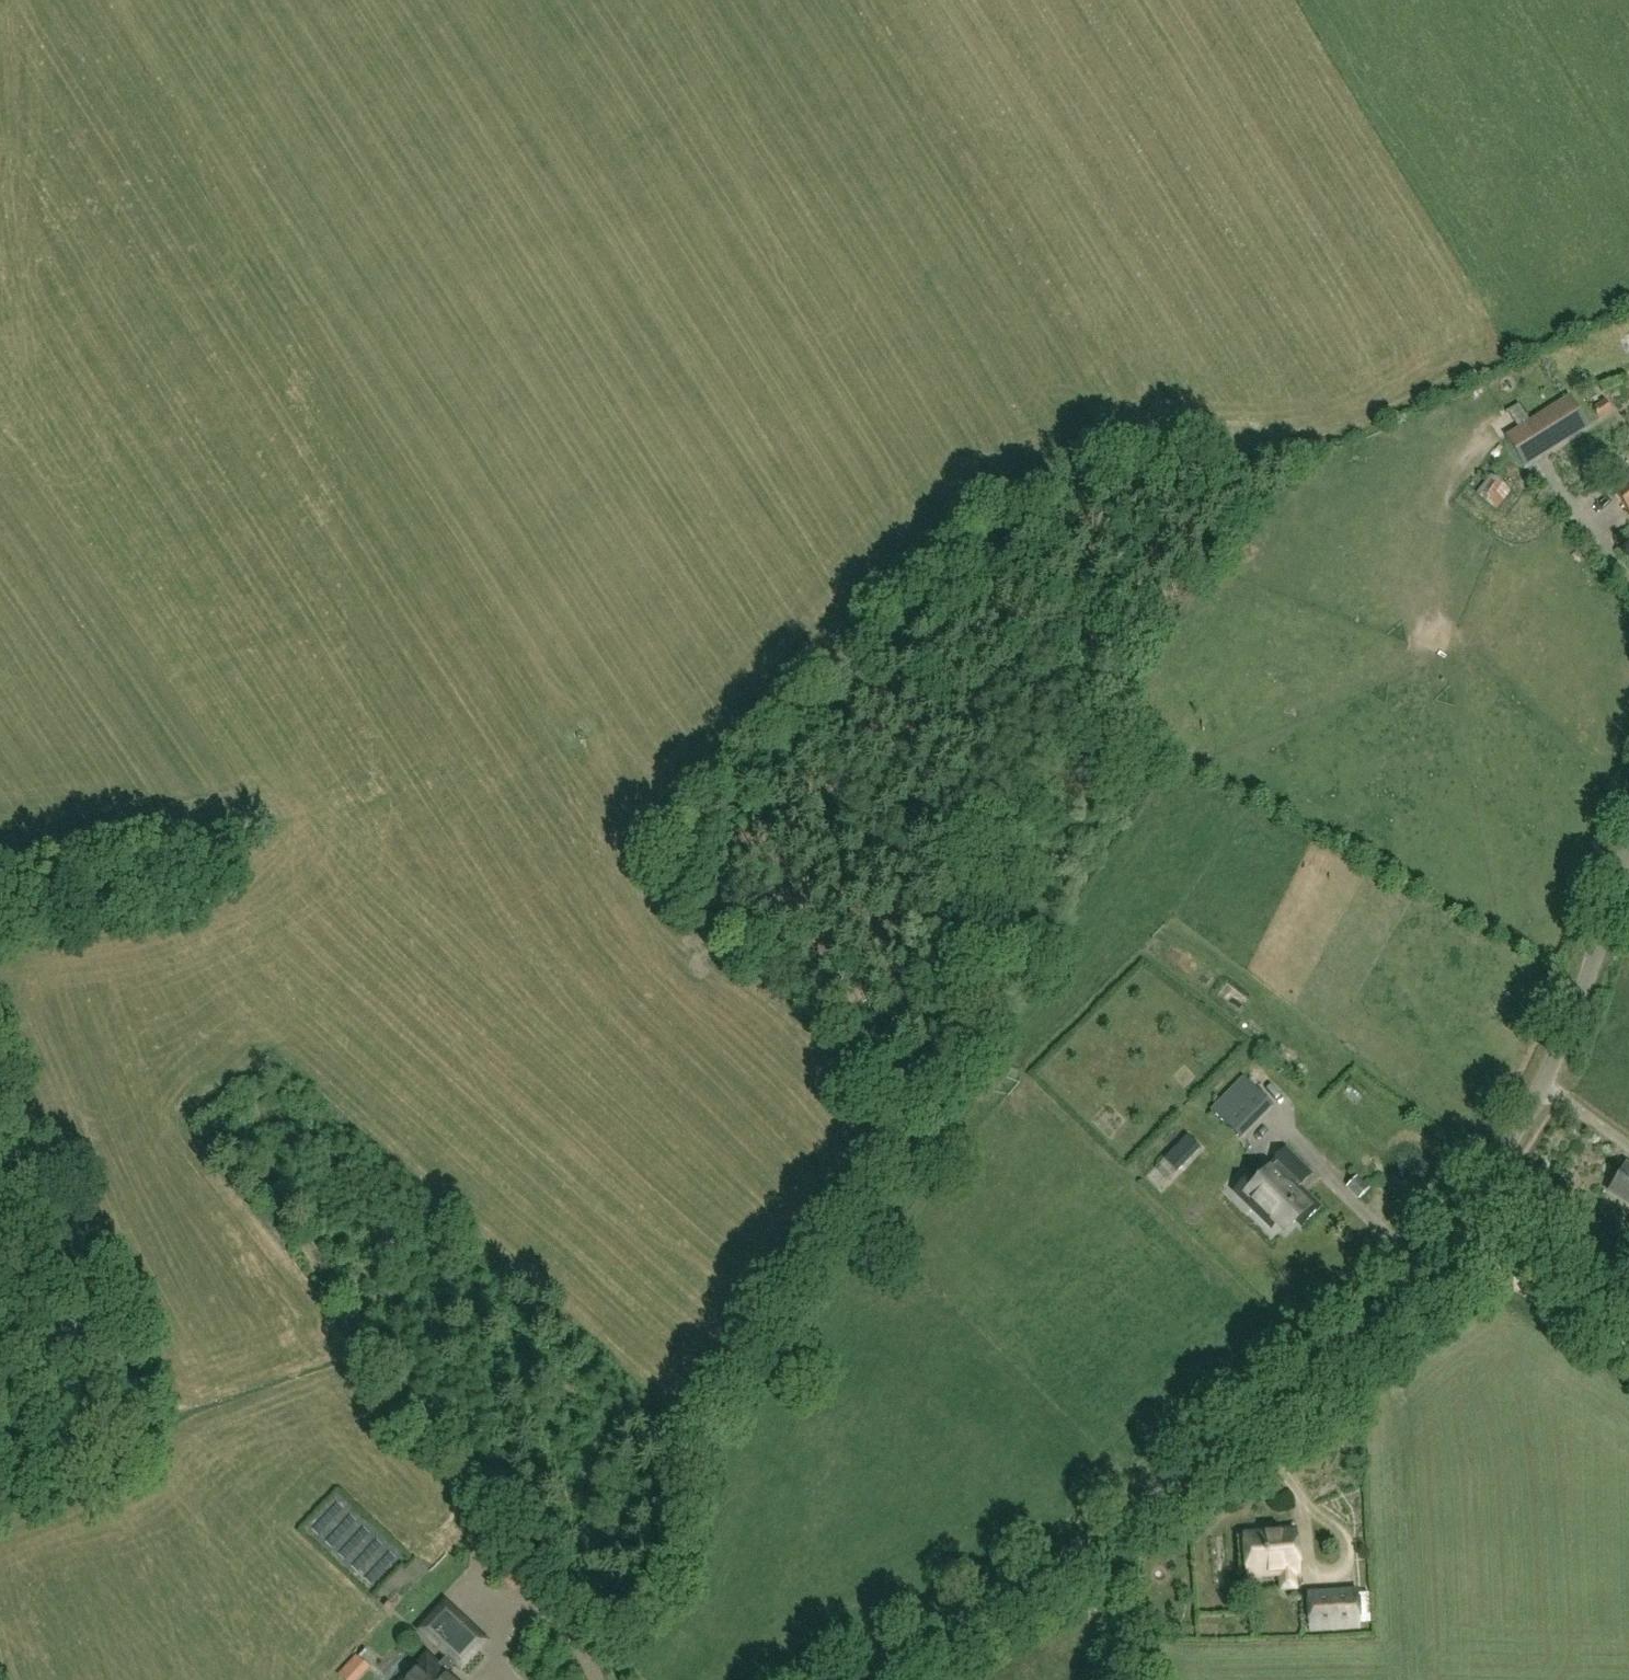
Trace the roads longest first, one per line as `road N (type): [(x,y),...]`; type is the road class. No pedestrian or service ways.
road 1 (unclassified): [(846,1679),(1122,1518),(1299,1380),(1403,1285),(1474,1197),(1578,1021),(1628,863)]
road 2 (track): [(1628,1355),(1448,1232)]

